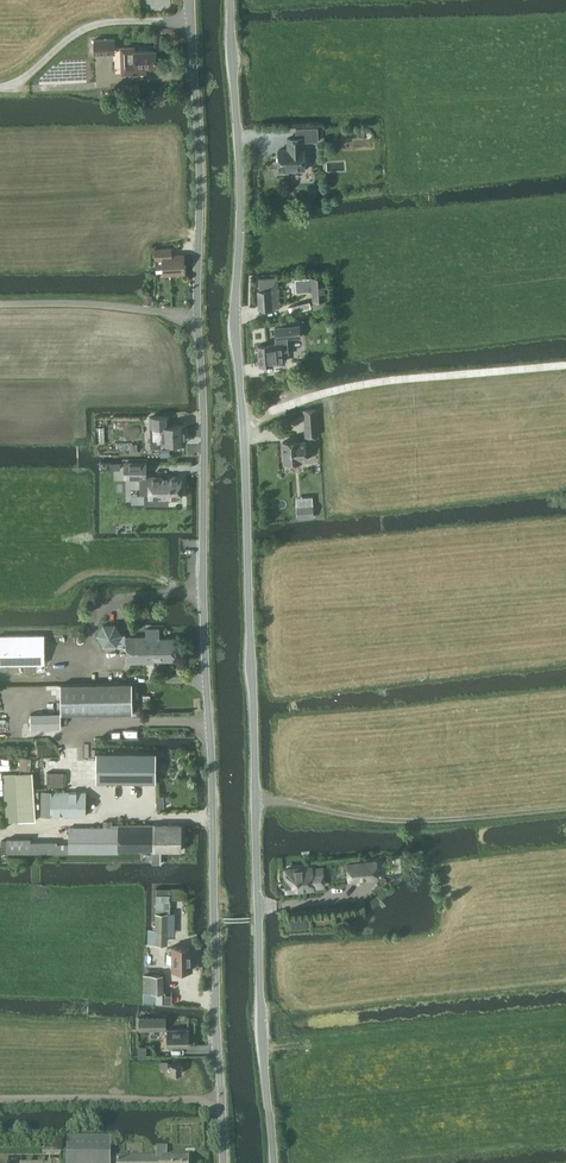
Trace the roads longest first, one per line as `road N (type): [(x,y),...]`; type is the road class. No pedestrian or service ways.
road 1 (tertiary): [(273,1162),(237,333),(243,190),(232,0)]
road 2 (unclassified): [(223,1162),(191,0)]

